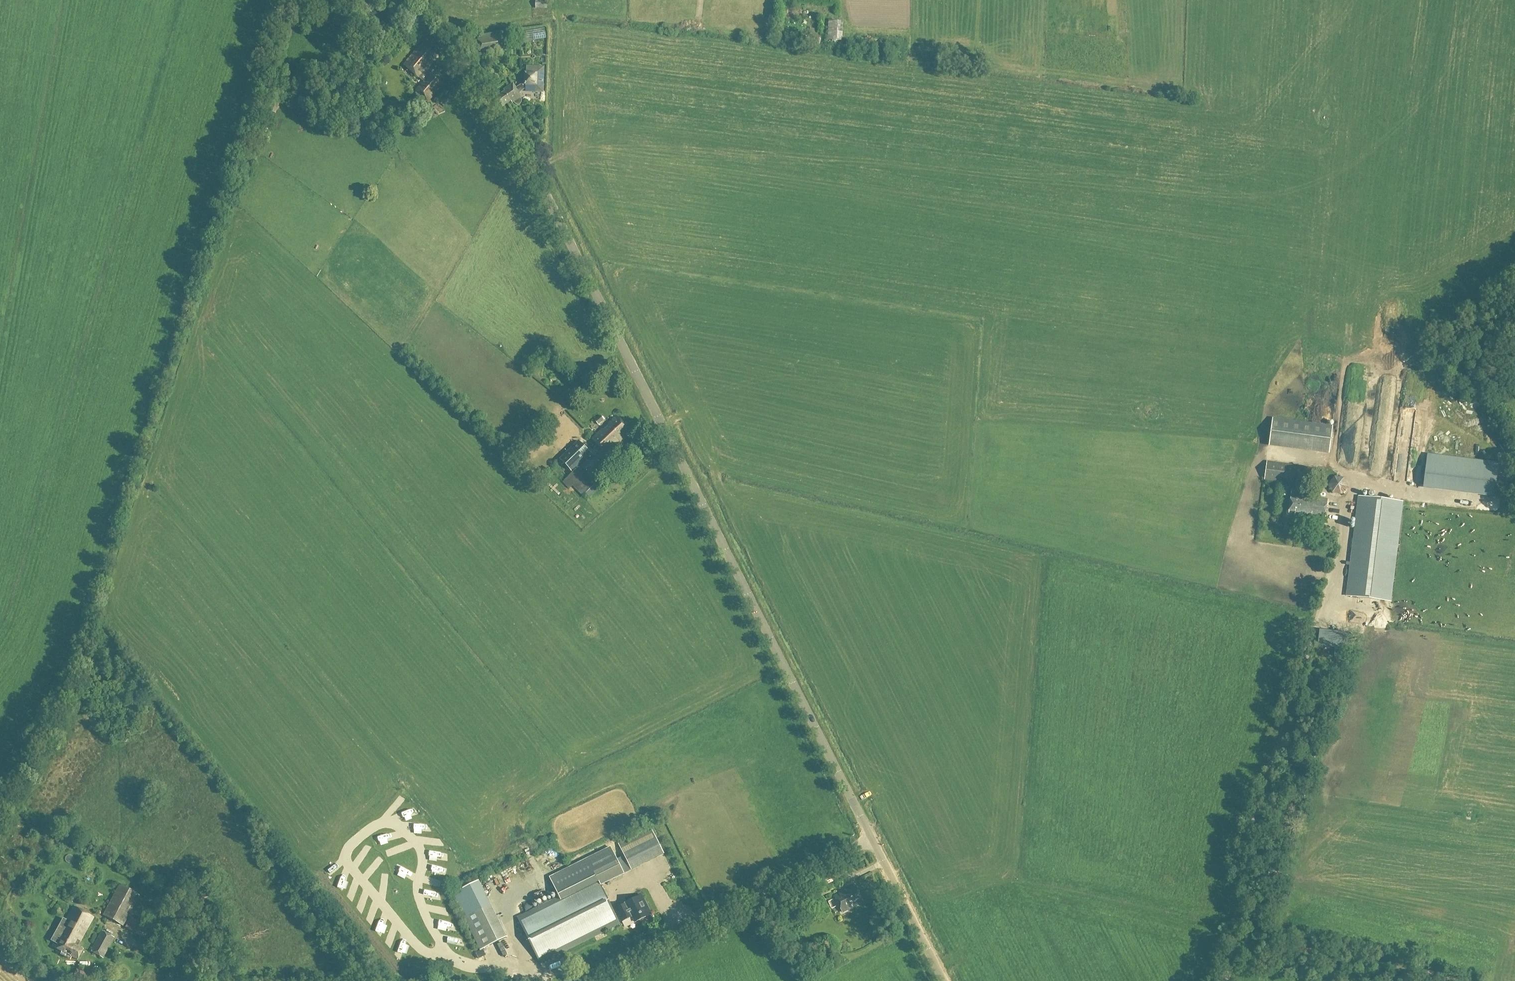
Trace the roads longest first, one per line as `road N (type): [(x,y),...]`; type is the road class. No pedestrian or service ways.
road 1 (unclassified): [(874,841),(507,123),(441,39),(392,0)]
road 2 (unclassified): [(590,980),(874,841)]
road 3 (unclassified): [(944,980),(874,841)]

